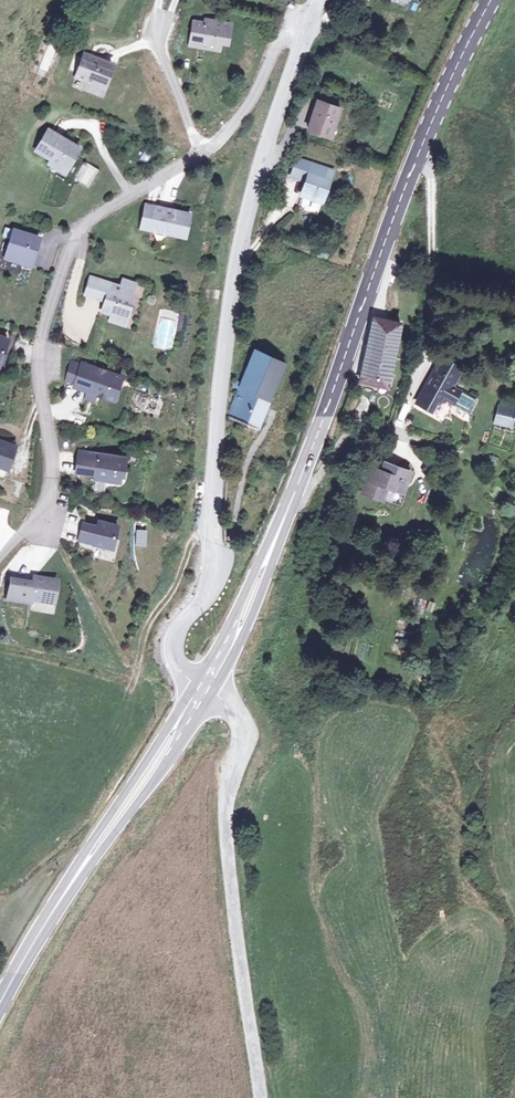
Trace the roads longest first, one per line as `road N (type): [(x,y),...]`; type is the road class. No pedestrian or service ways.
road 1 (secondary): [(496,0),(430,132),(256,592),(203,692)]
road 2 (residential): [(305,37),(262,160),(237,278),(211,582),(173,638),(177,662),(203,692)]
road 3 (residential): [(206,152),(131,193),(71,244),(45,340),(56,460),(41,524)]
road 4 (unclassified): [(203,692),(244,717),(227,833),(262,1097)]
road 5 (secondary): [(203,692),(0,1010)]
road 6 (track): [(457,448),(357,429),(280,533)]
road 7 (track): [(215,534),(190,544),(175,590),(150,625),(129,695)]
road 8 (residential): [(305,37),(282,40),(241,115),(206,152)]
road 9 (residential): [(206,152),(158,36)]

